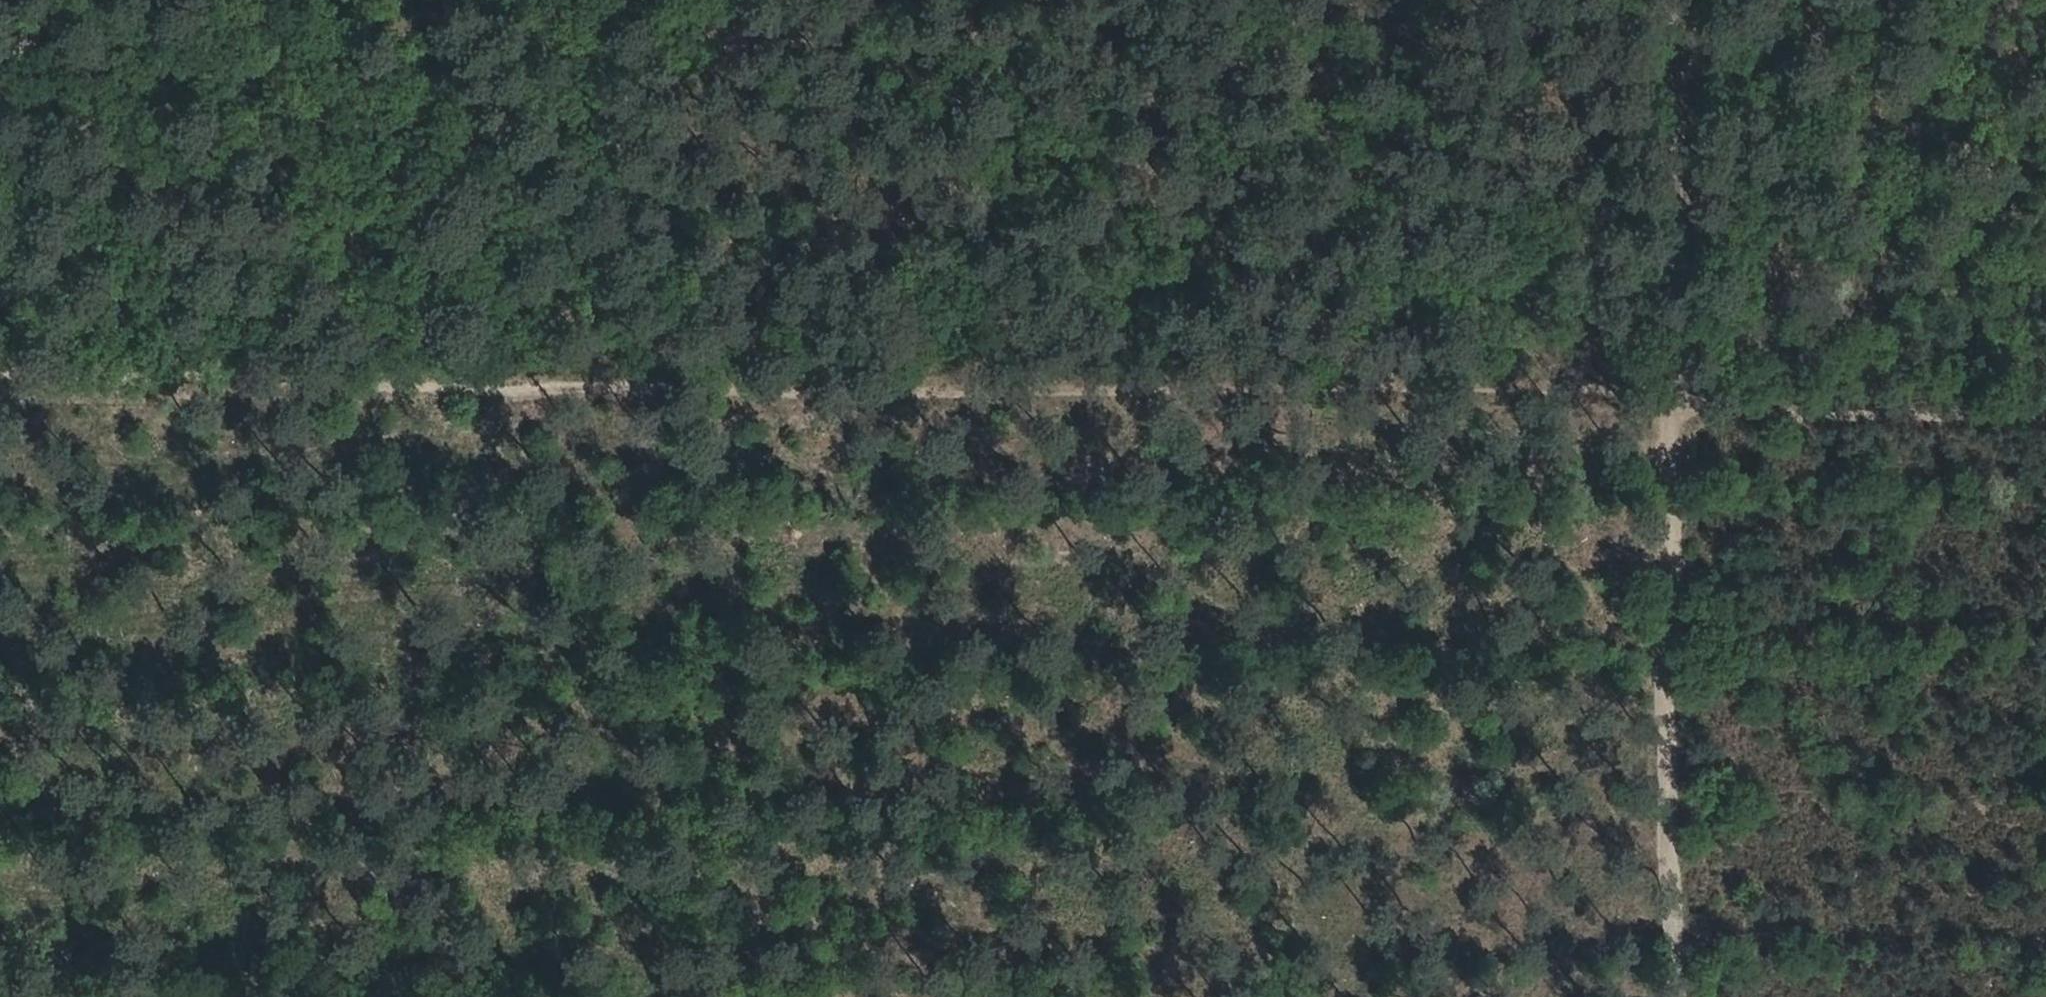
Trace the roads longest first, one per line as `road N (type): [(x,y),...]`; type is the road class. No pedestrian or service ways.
road 1 (track): [(2045,404),(1686,407),(0,382)]
road 2 (track): [(1685,0),(1685,996)]

